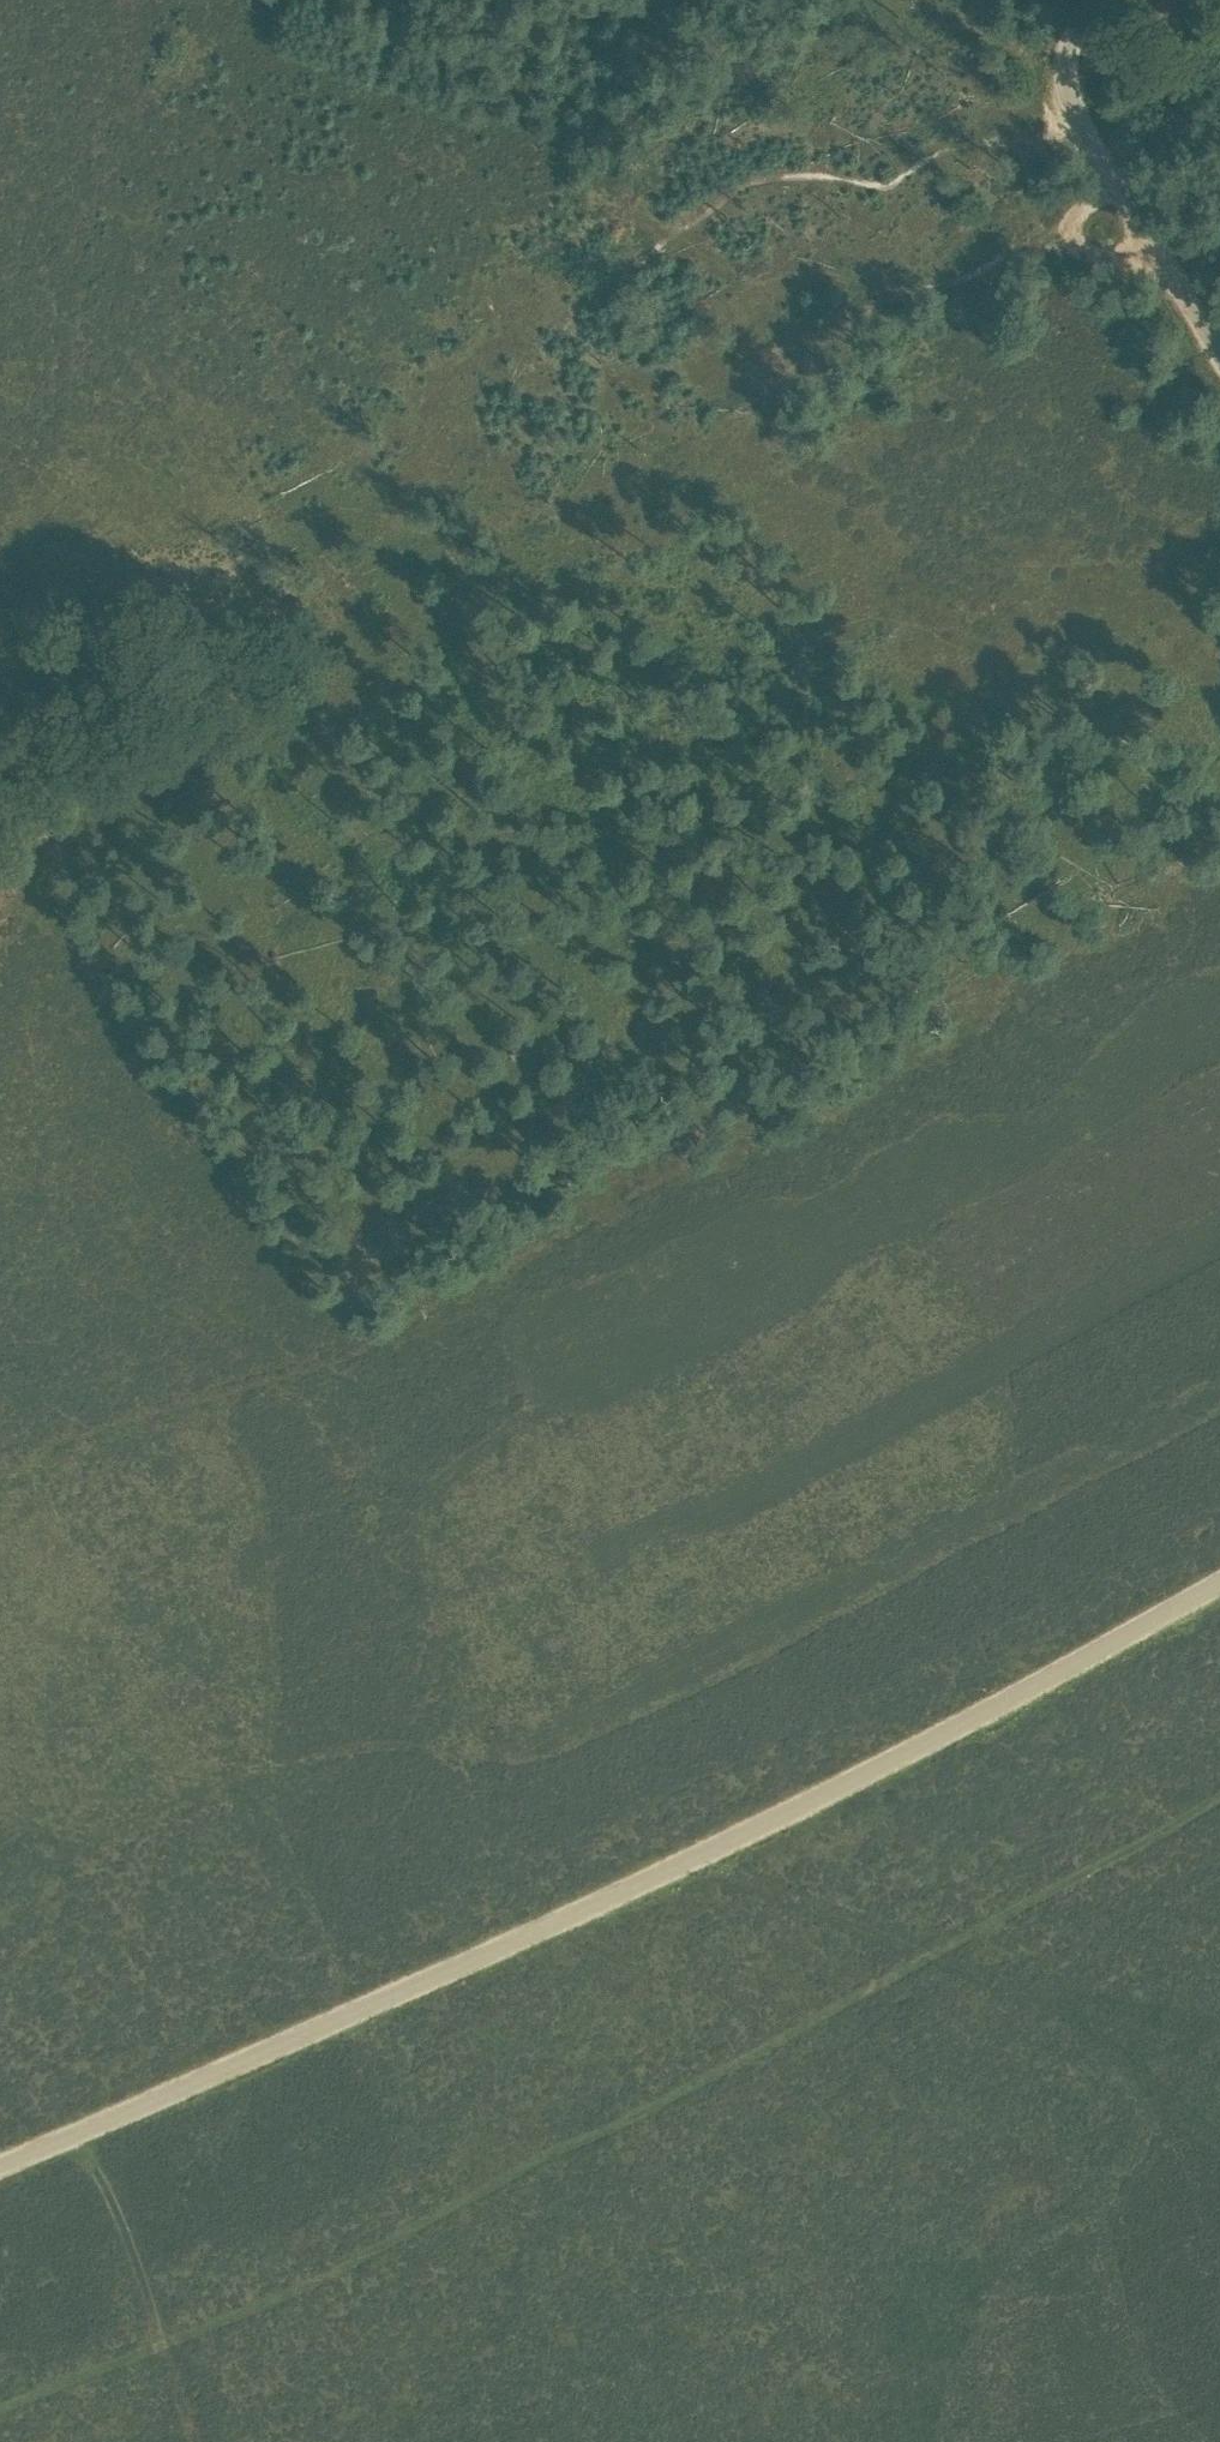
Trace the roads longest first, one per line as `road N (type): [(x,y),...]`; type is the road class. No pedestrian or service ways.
road 1 (unclassified): [(1219,1575),(903,1753),(456,1971),(0,2163)]
road 2 (track): [(1070,237),(947,284),(899,288),(770,267),(728,254),(706,228),(711,202),(729,188),(806,175),(888,183),(963,144),(1030,132),(1067,100)]
road 3 (unclassified): [(1089,0),(1069,25),(1061,50),(1067,100),(1219,354)]
road 4 (track): [(1166,267),(1081,250),(1070,237),(1117,183)]

